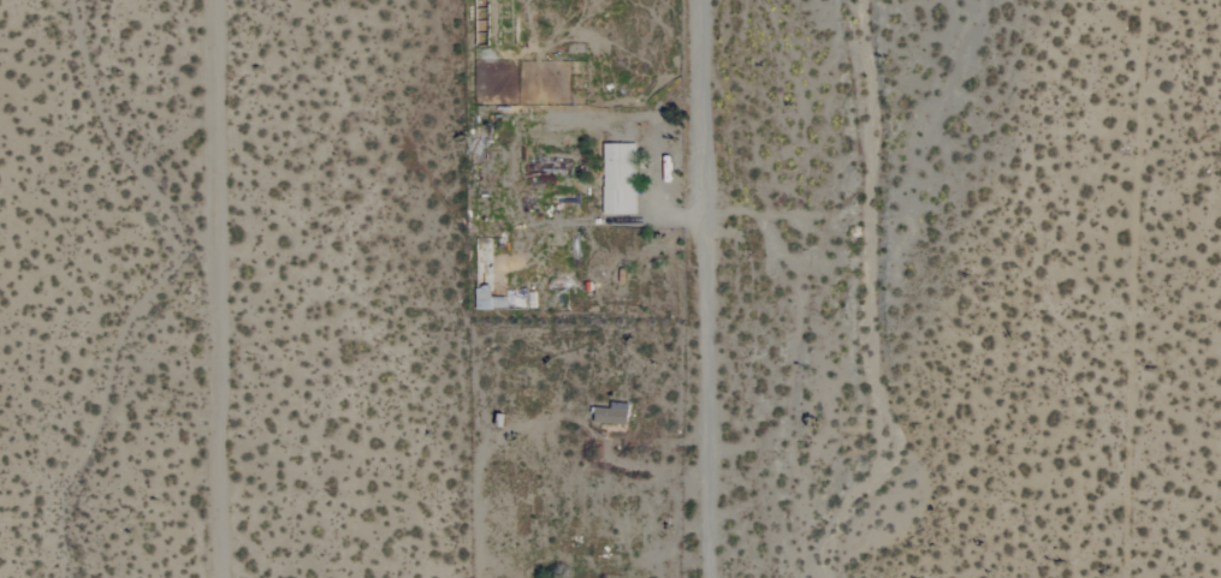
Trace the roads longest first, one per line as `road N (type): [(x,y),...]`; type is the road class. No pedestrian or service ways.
road 1 (residential): [(699,0),(709,577)]
road 2 (residential): [(211,577),(207,0)]

